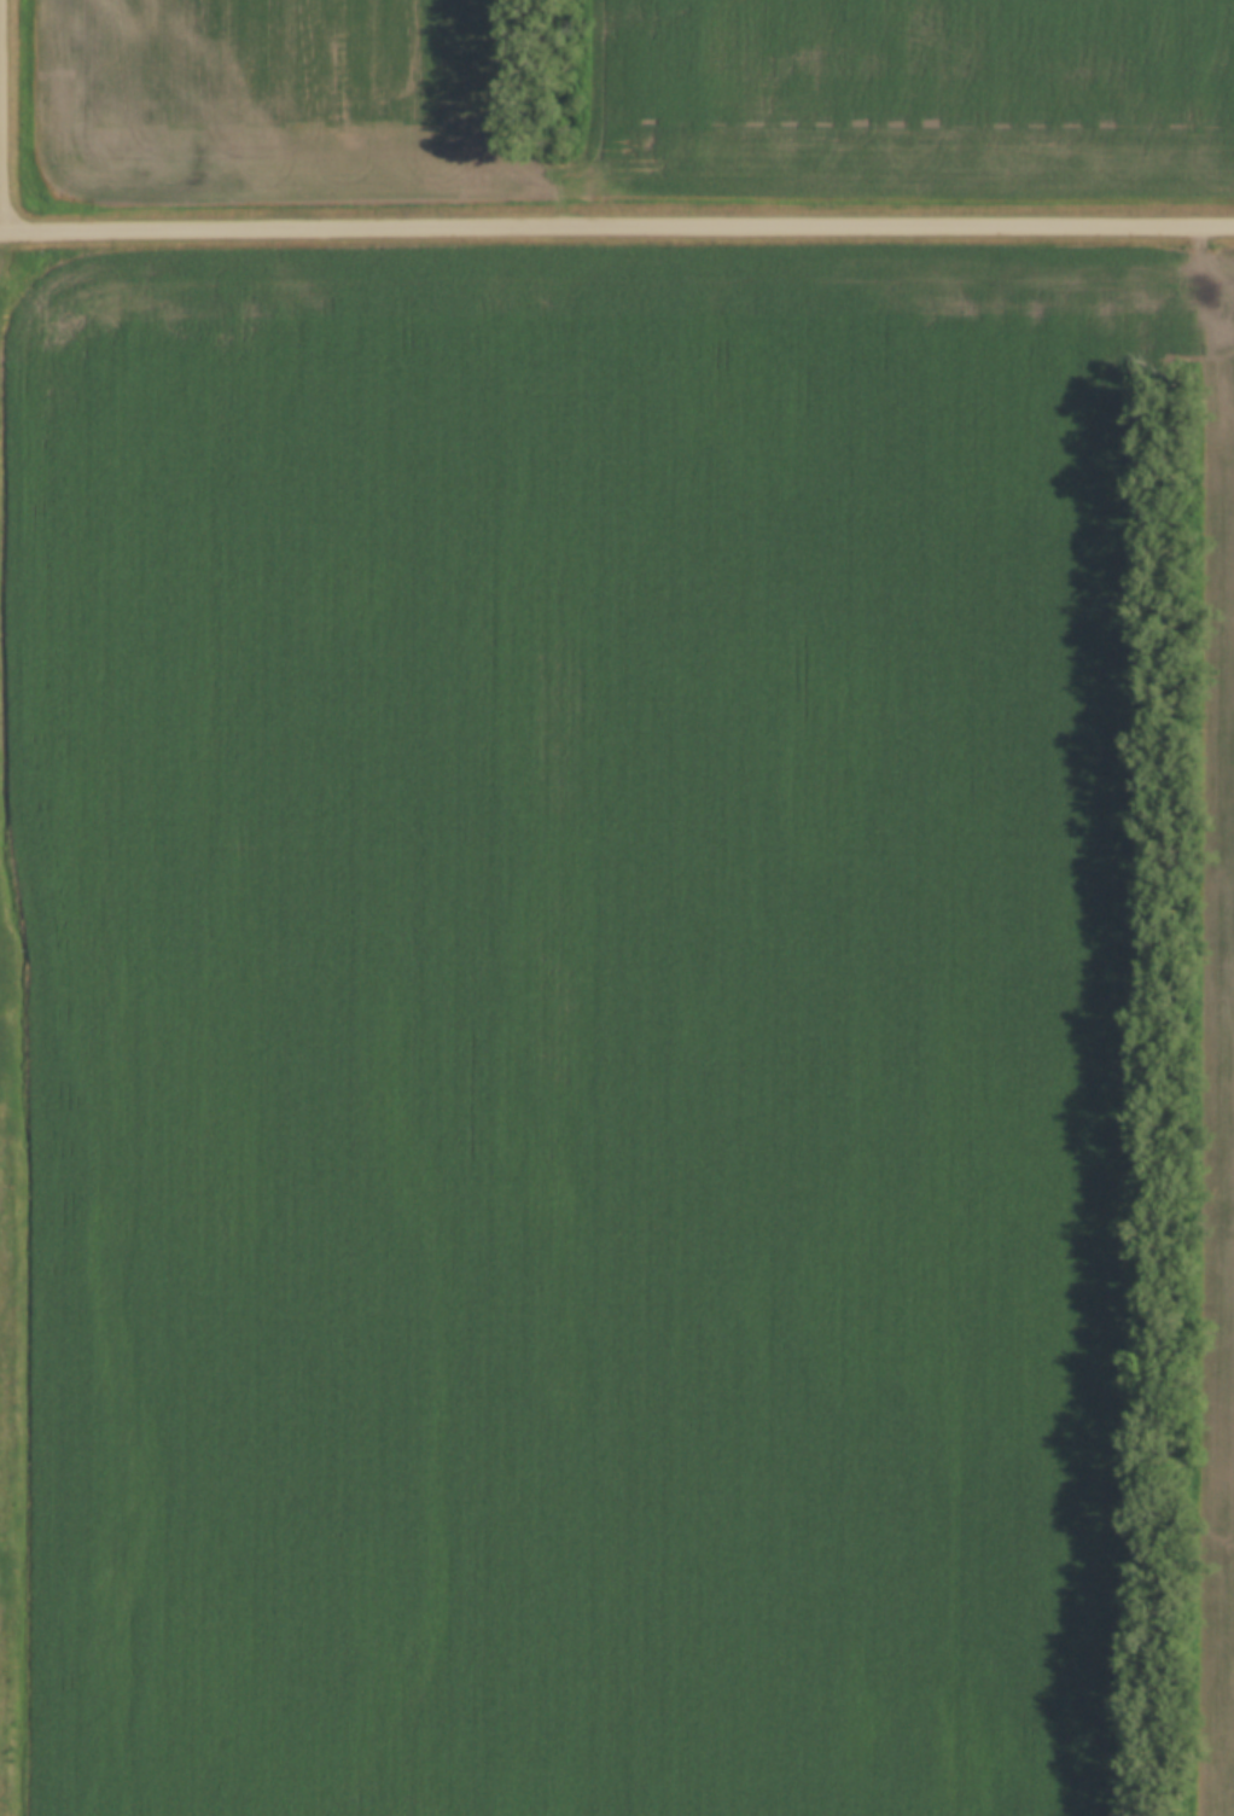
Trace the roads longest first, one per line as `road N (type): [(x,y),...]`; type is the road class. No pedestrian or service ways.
road 1 (residential): [(1233,231),(0,235)]
road 2 (residential): [(0,235),(2,0)]

